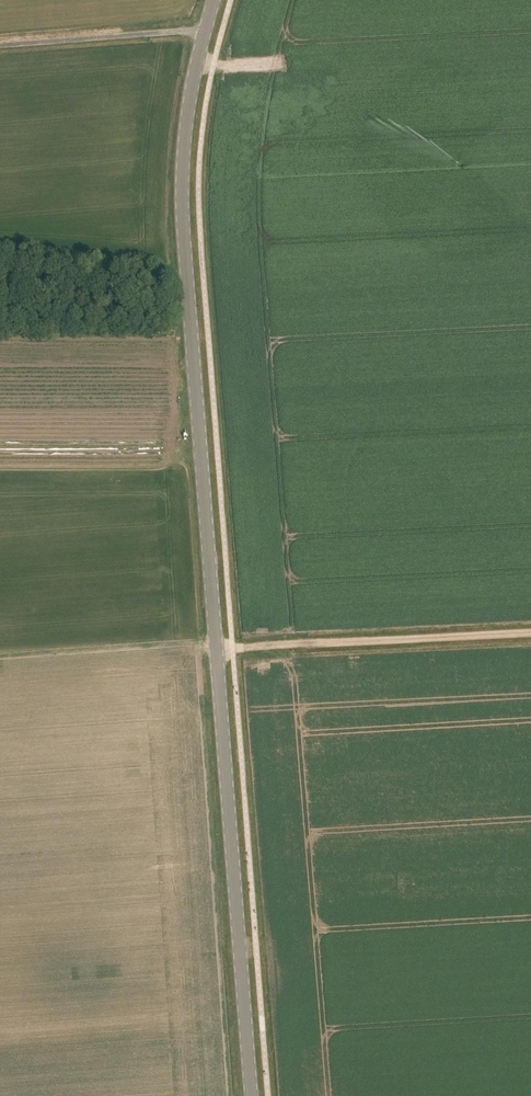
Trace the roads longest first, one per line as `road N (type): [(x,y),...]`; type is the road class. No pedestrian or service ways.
road 1 (tertiary): [(251,1095),(184,246),(183,151),(205,29)]
road 2 (track): [(530,632),(232,646)]
road 3 (unclassified): [(205,29),(0,45)]

